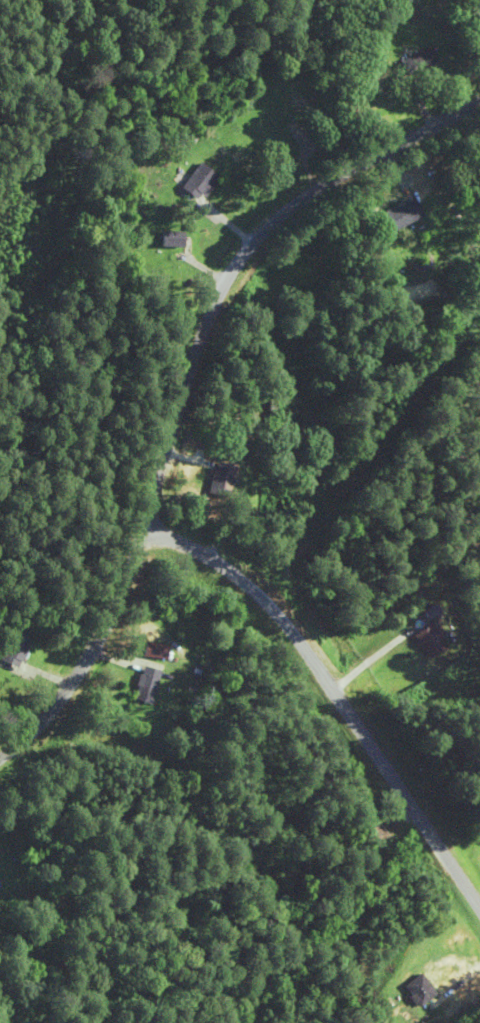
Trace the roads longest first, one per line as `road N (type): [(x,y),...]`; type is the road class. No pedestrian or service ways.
road 1 (residential): [(0,713),(86,626),(138,544),(230,259),(251,229),(284,201),(479,95)]
road 2 (residential): [(479,887),(334,663),(264,581),(203,523),(144,521)]

